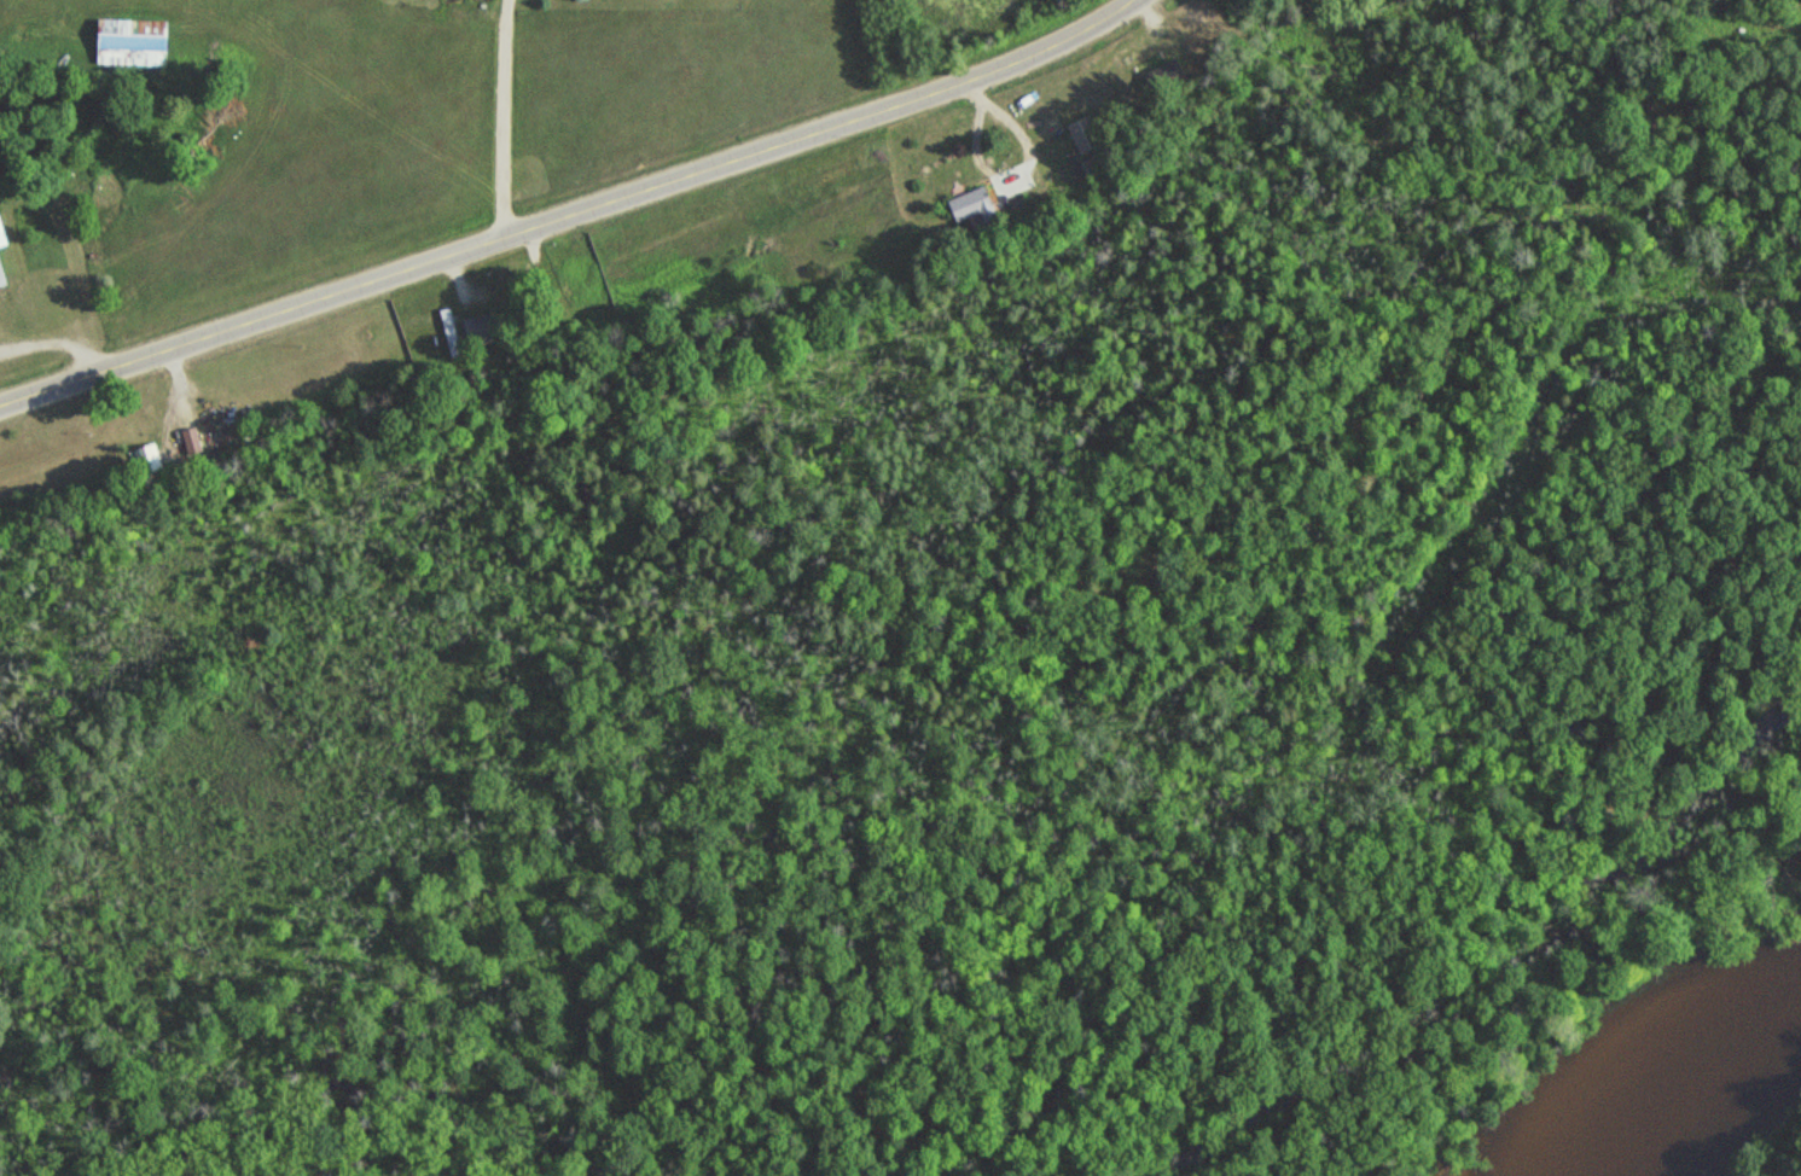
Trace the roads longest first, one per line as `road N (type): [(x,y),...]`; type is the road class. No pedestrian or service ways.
road 1 (residential): [(0,403),(499,243),(1080,36),(1132,0)]

